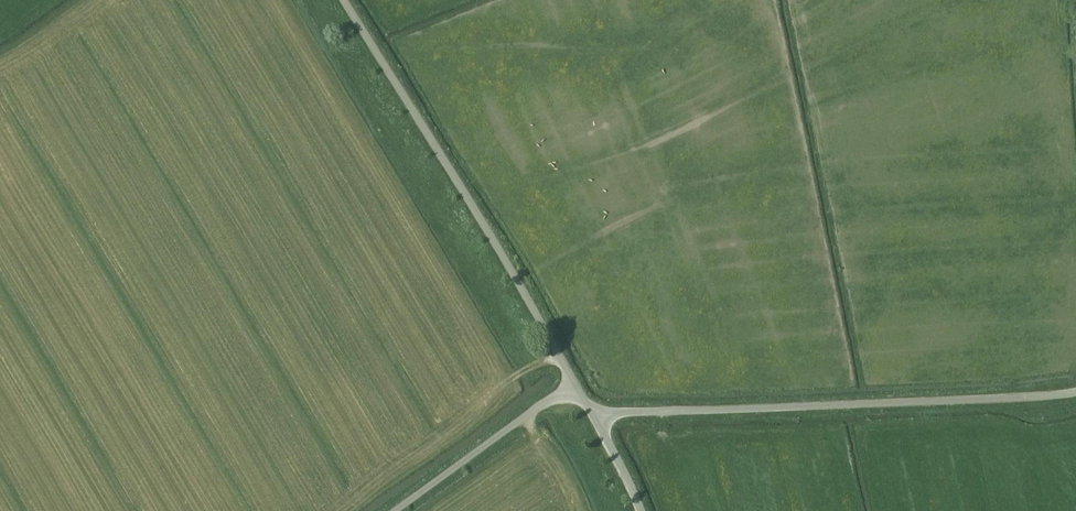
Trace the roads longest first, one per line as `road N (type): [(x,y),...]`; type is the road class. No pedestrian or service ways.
road 1 (unclassified): [(596,419),(624,411),(1075,391)]
road 2 (unclassified): [(574,383),(344,0)]
road 3 (unclassified): [(390,510),(574,383)]

